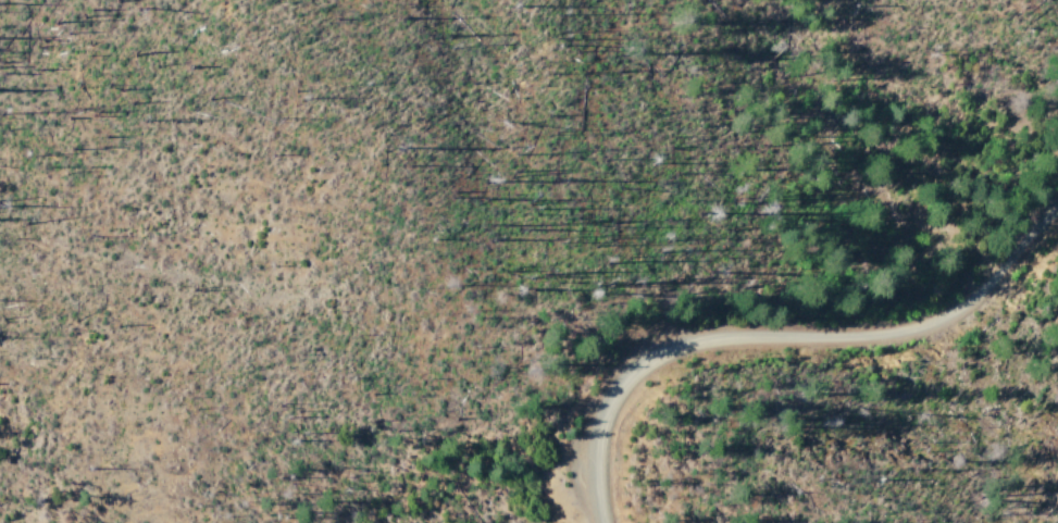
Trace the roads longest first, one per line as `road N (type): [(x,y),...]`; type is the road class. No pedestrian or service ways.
road 1 (residential): [(611,522),(632,362),(880,288),(1057,247)]

